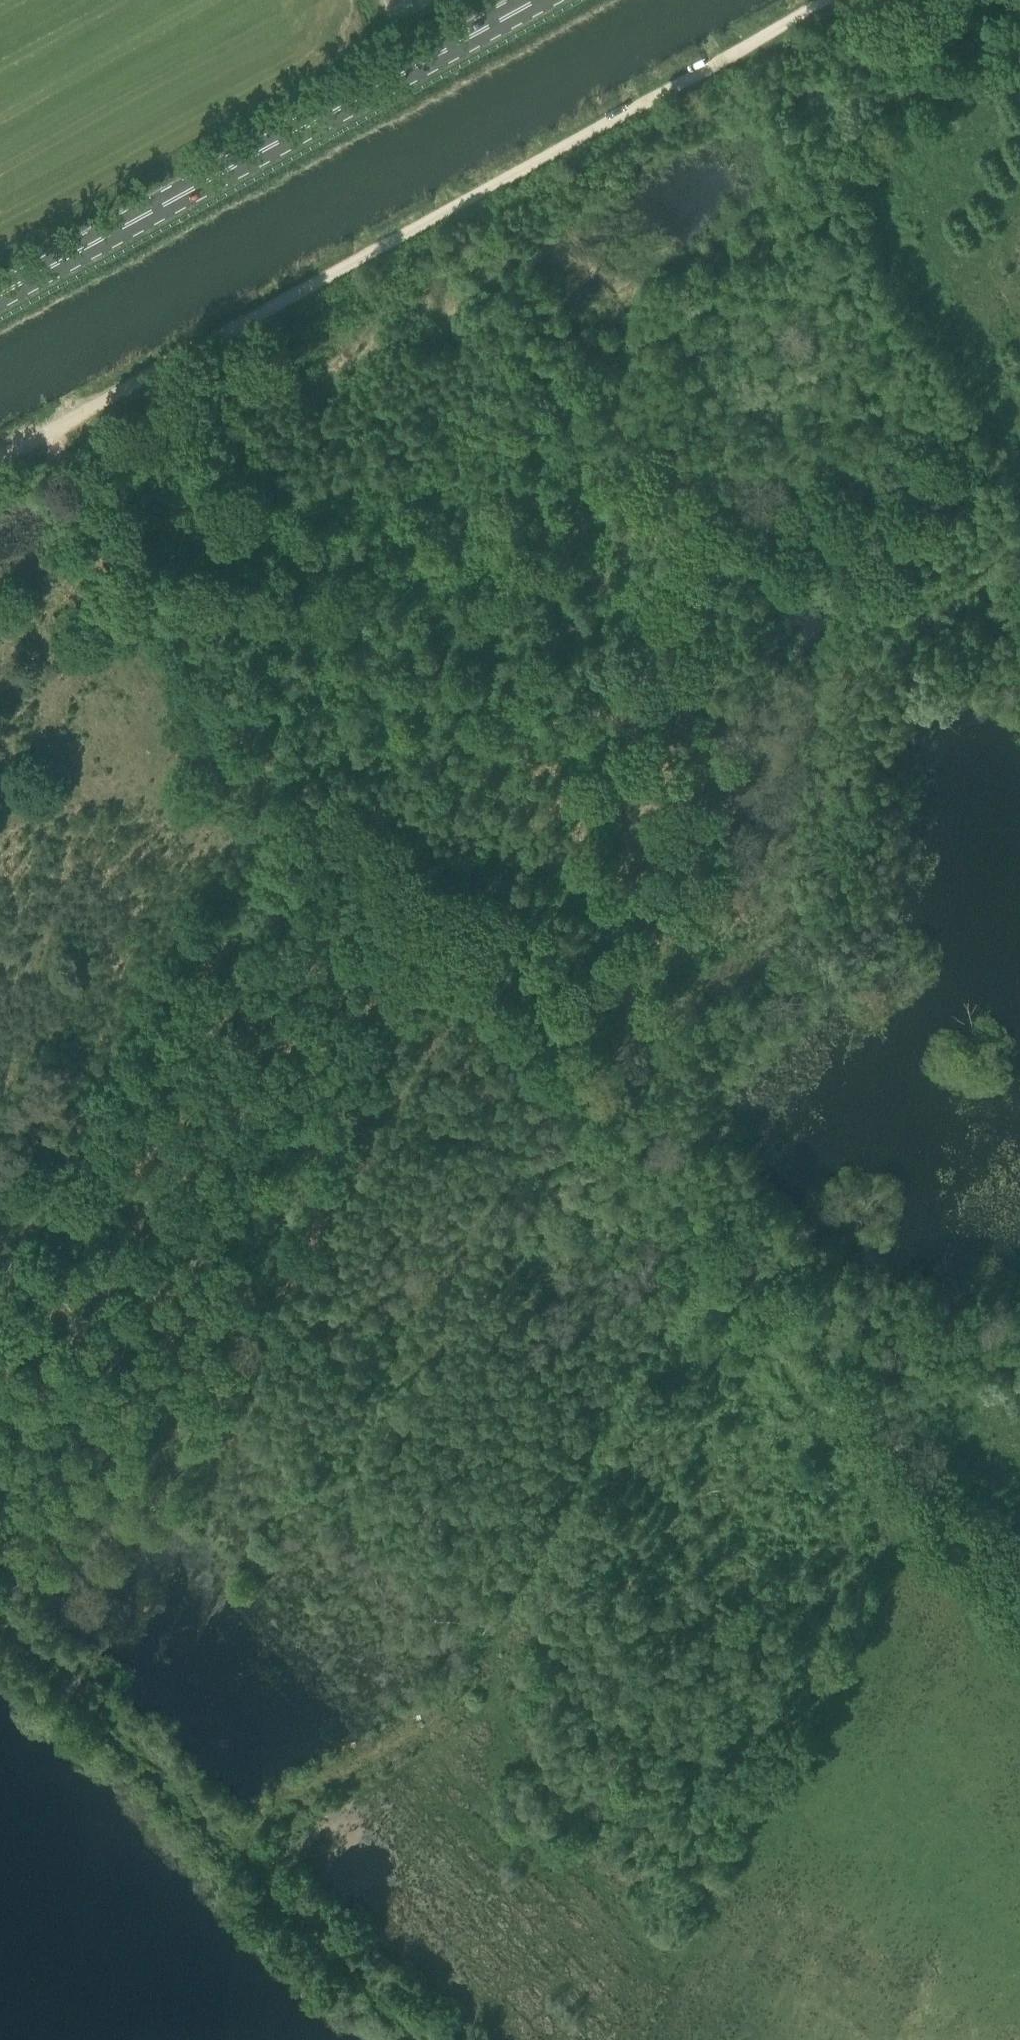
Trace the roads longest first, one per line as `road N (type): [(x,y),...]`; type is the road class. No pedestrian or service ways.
road 1 (track): [(40,435),(647,1167),(1019,1599)]
road 2 (track): [(845,0),(40,435)]
road 3 (primary): [(0,297),(543,0)]

